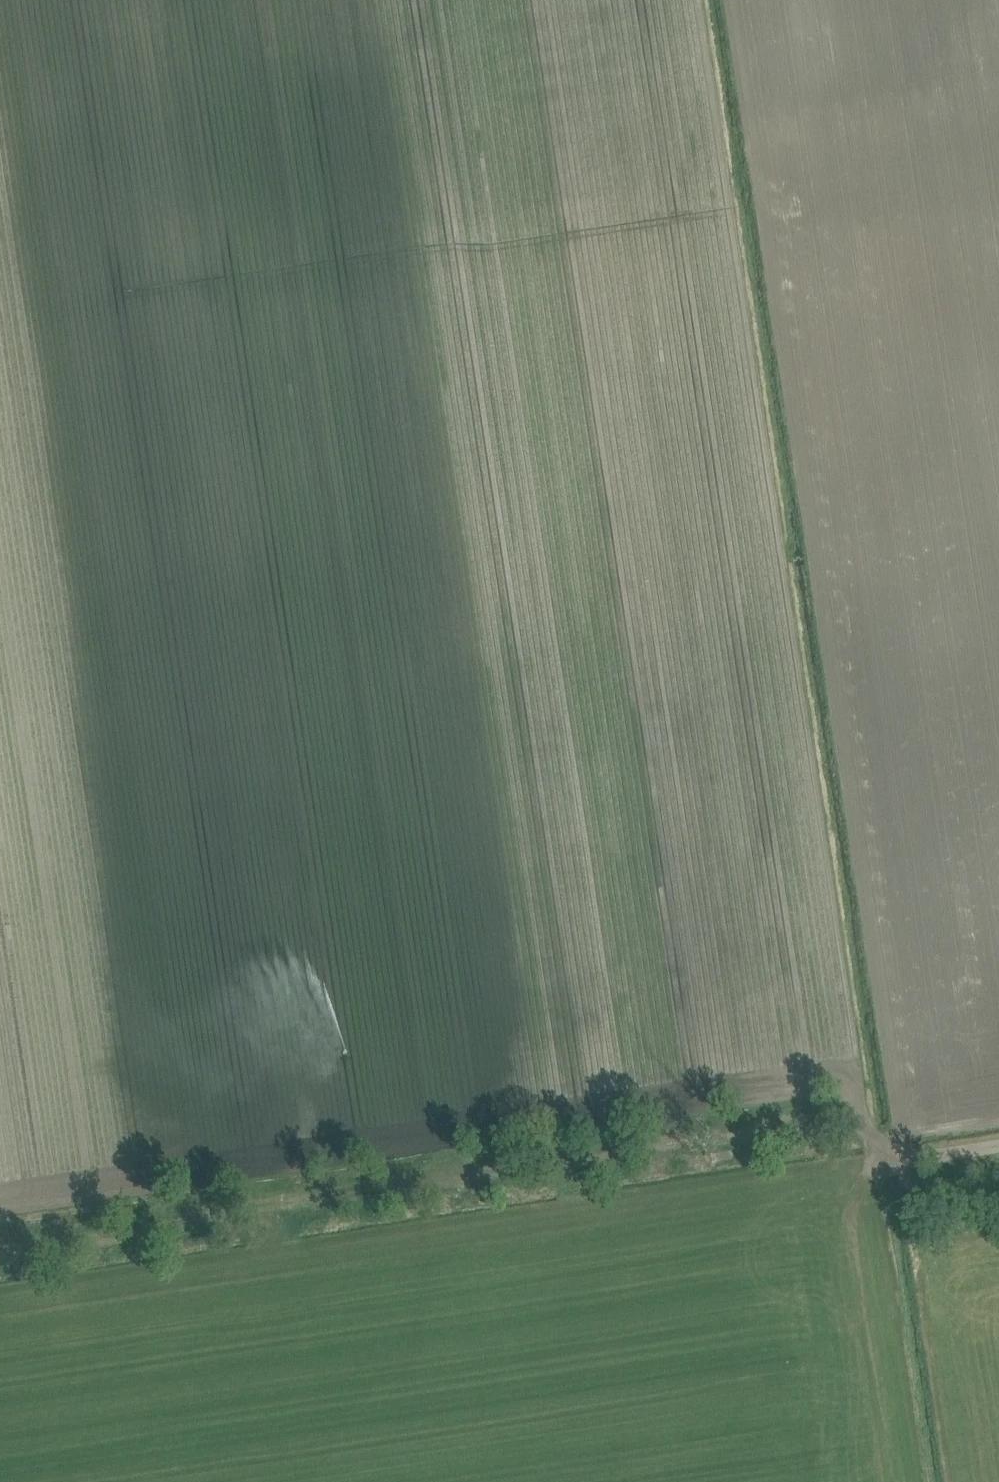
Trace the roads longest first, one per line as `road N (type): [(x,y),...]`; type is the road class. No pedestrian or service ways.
road 1 (track): [(0,1294),(998,1139)]

